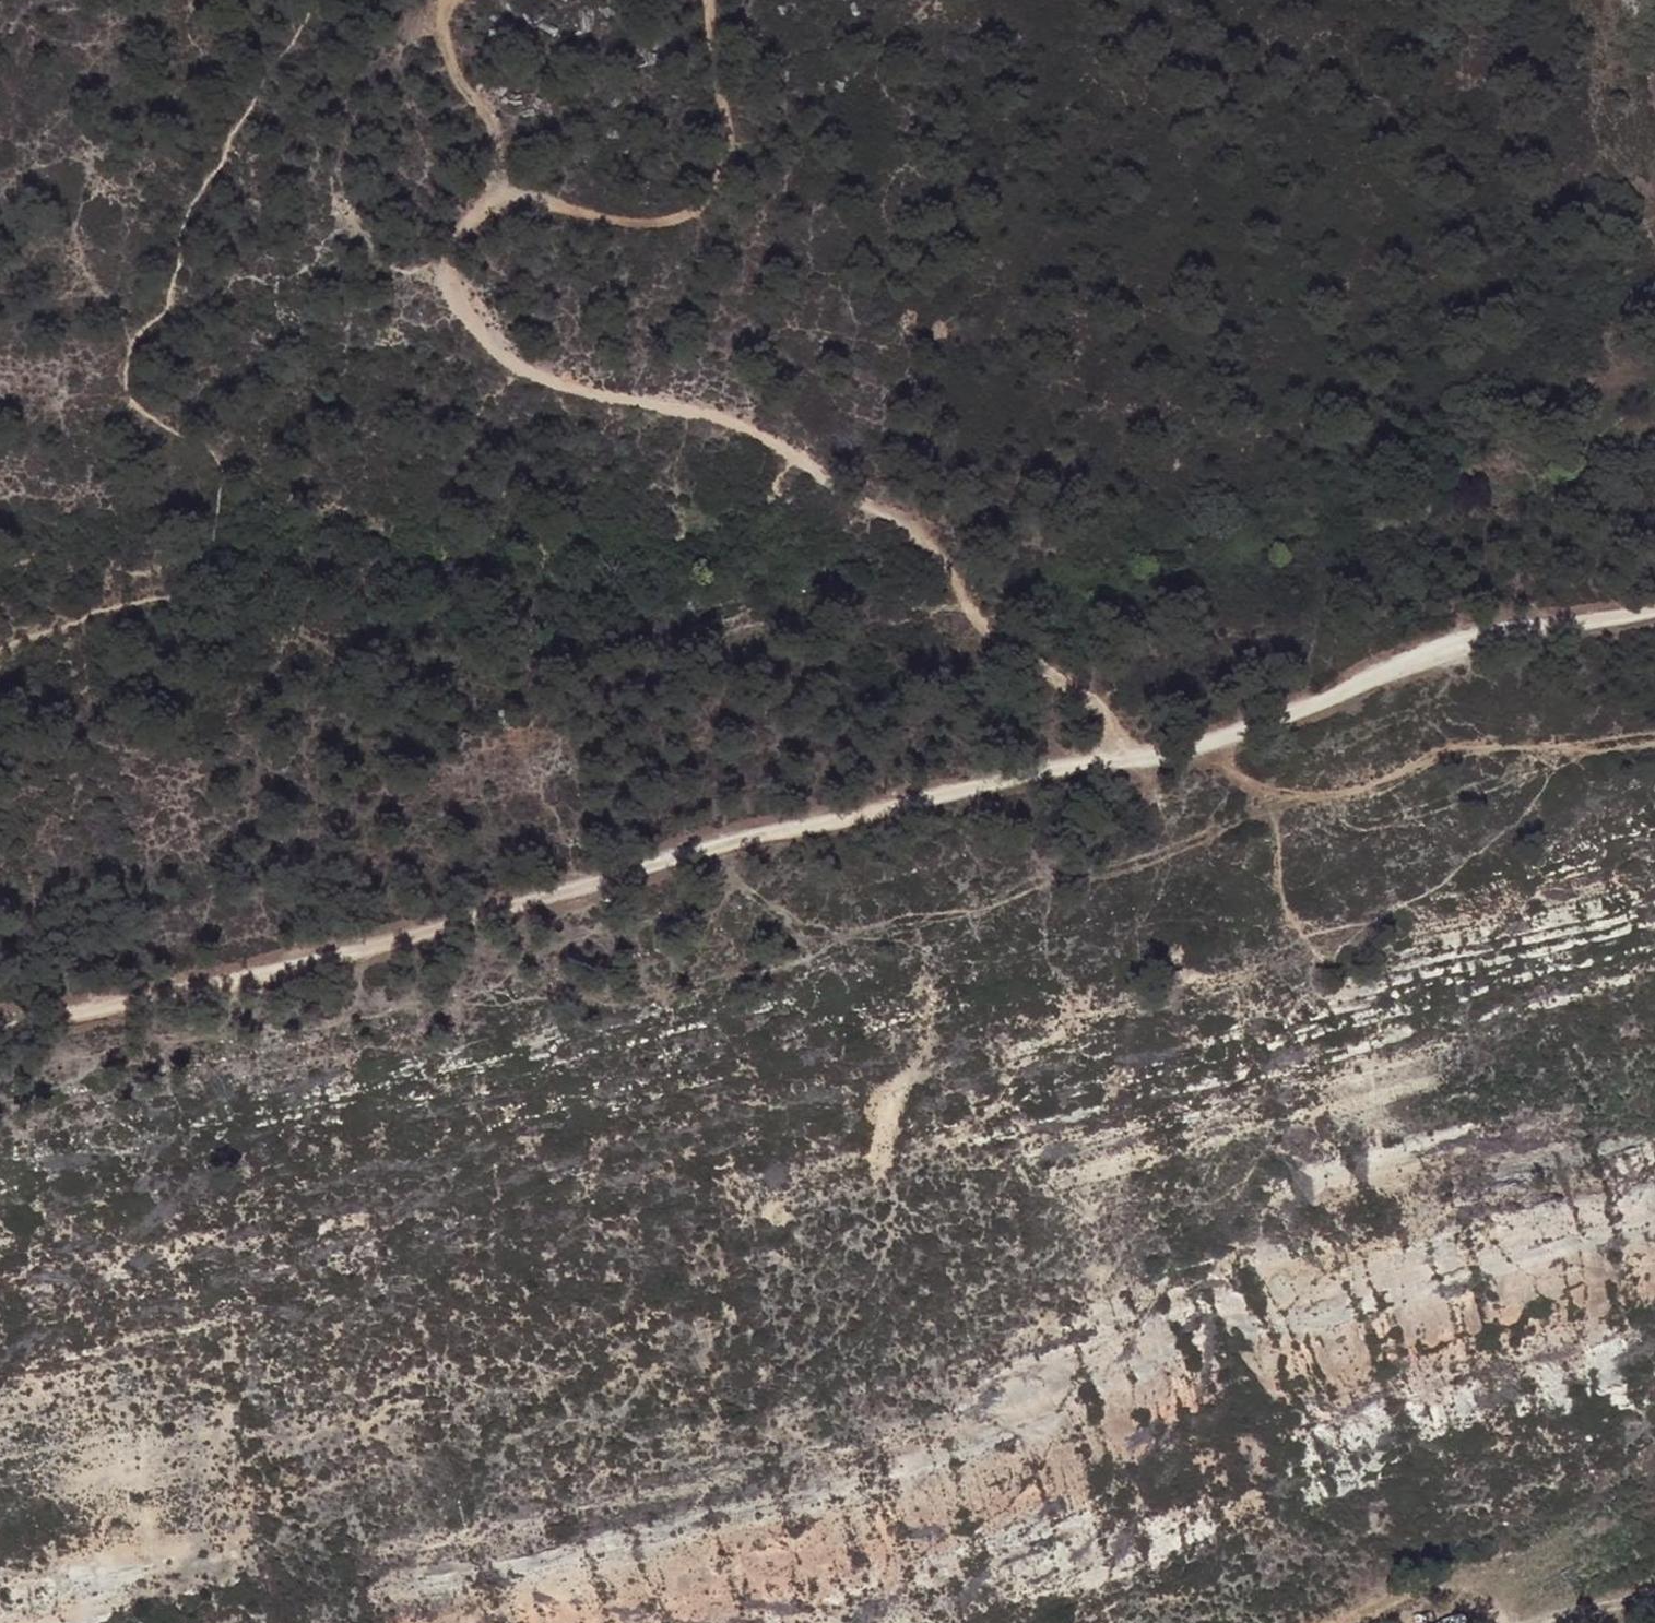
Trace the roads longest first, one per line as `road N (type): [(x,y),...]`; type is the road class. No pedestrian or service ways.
road 1 (track): [(711,0),(727,132),(723,174),(702,206),(659,219),(564,209),(508,182),(475,200),(451,250),(459,317),(500,358),(581,391),(712,416),(929,532),(968,612),(1140,752)]

